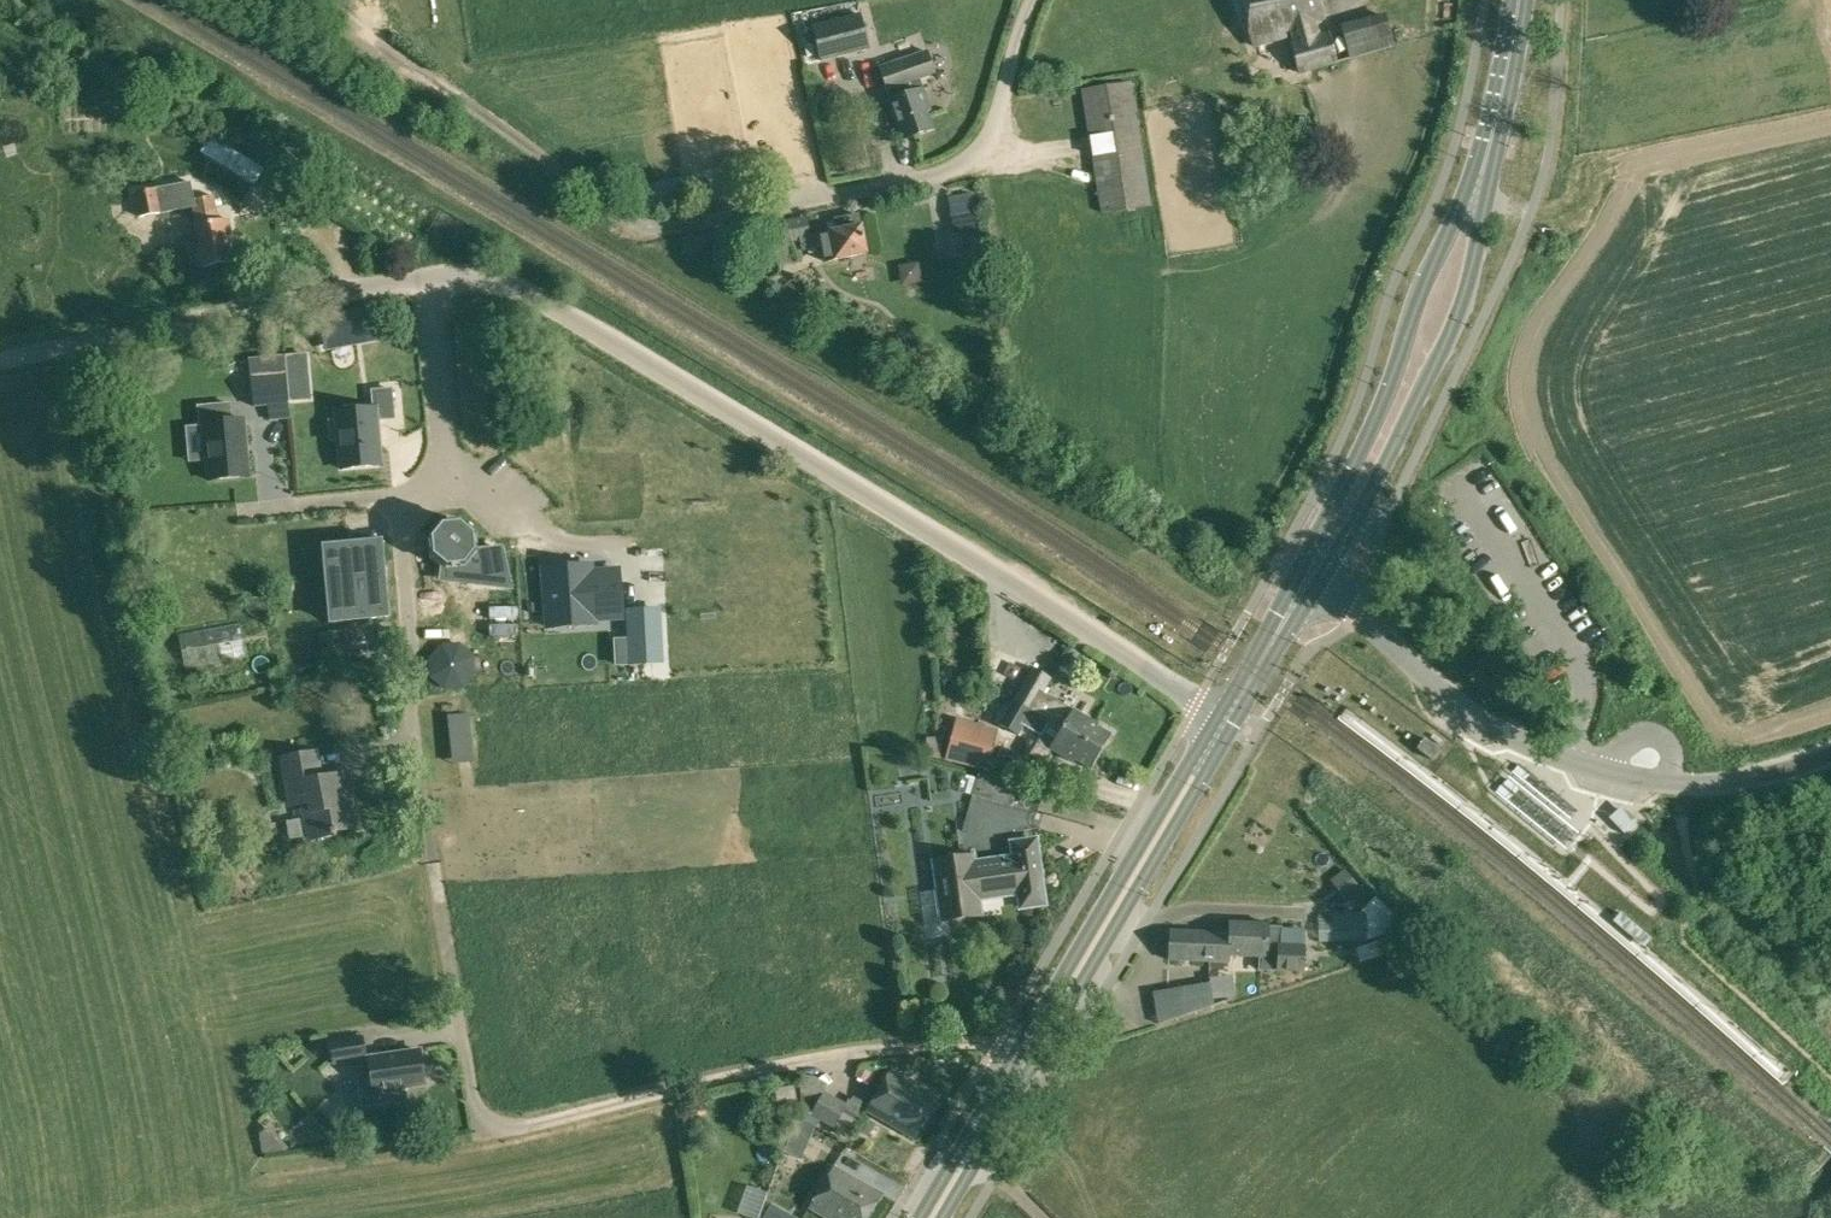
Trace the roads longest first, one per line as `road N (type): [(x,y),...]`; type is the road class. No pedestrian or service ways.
road 1 (track): [(435,276),(457,491),(395,496),(434,863),(476,1111),(500,1130),(796,1063),(895,1047),(995,1043)]
road 2 (unclassified): [(0,362),(379,285),(435,276),(501,281),(1217,711)]
road 3 (unclassified): [(640,230),(957,166),(994,125),(1031,0)]
road 4 (primary): [(1320,580),(1459,308),(1489,141)]
road 5 (primary): [(1489,141),(1420,290),(1390,391),(1297,567)]
road 6 (primary): [(1027,1066),(1236,724)]
road 7 (primary): [(1217,711),(1012,1053)]
road 8 (unclassified): [(1320,580),(1451,698),(1523,741),(1600,768)]
road 9 (track): [(457,491),(529,539),(632,539)]
road 10 (primary): [(1012,1053),(918,1217)]
road 11 (primary): [(938,1217),(1027,1066)]
road 12 (primary): [(1236,724),(1320,580)]
road 13 (primary): [(1297,567),(1217,711)]
road 14 (unclassified): [(1671,783),(1774,774),(1830,754)]
road 15 (track): [(395,496),(241,510)]
road 16 (primary): [(1489,141),(1519,0)]
road 17 (unclassified): [(1671,783),(1665,743),(1642,733),(1628,737),(1600,768)]

